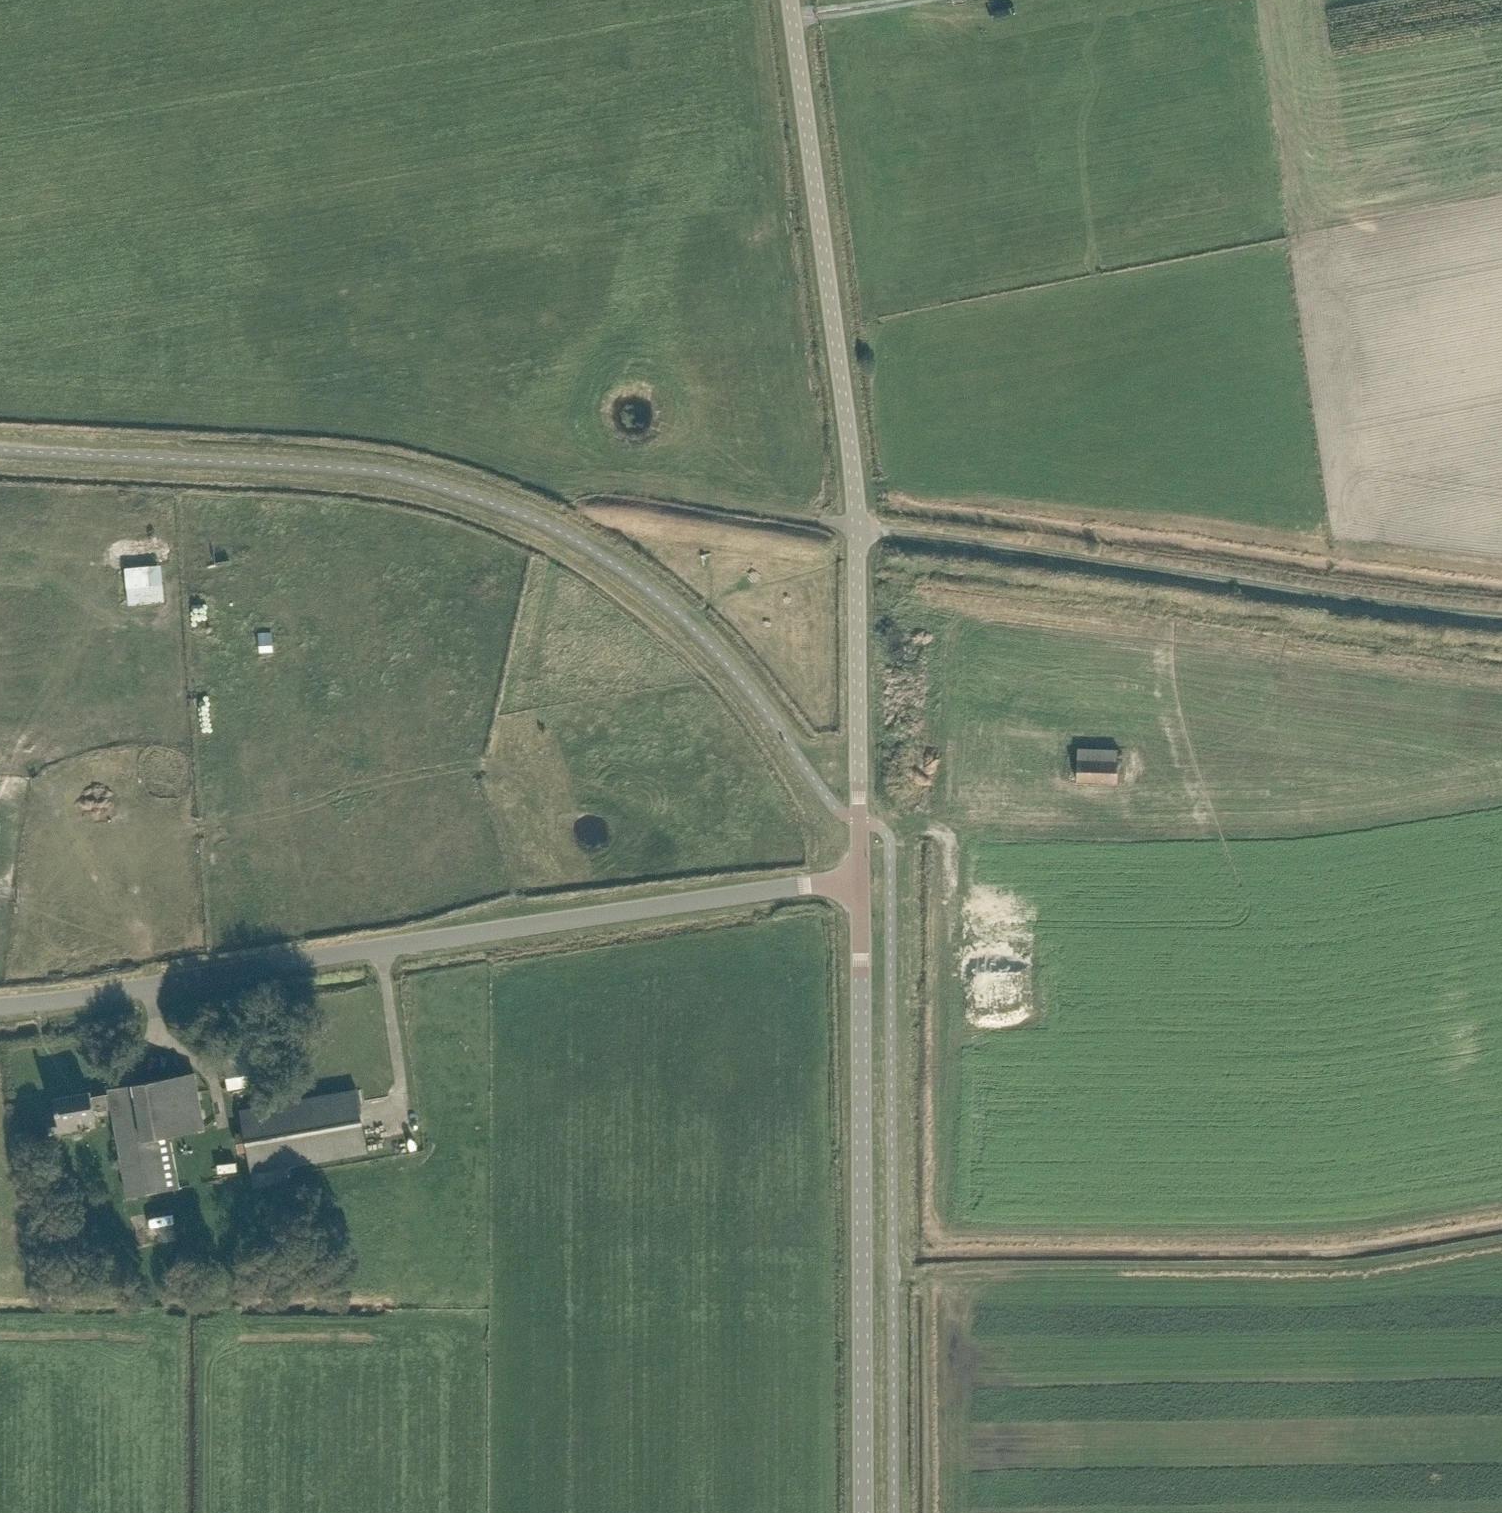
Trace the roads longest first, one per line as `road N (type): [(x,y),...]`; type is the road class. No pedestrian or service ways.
road 1 (unclassified): [(864,887),(858,532),(794,0)]
road 2 (tertiary): [(864,887),(809,887),(0,1009)]
road 3 (track): [(858,532),(1097,552),(1501,607)]
road 4 (tertiary): [(866,1512),(864,887)]

